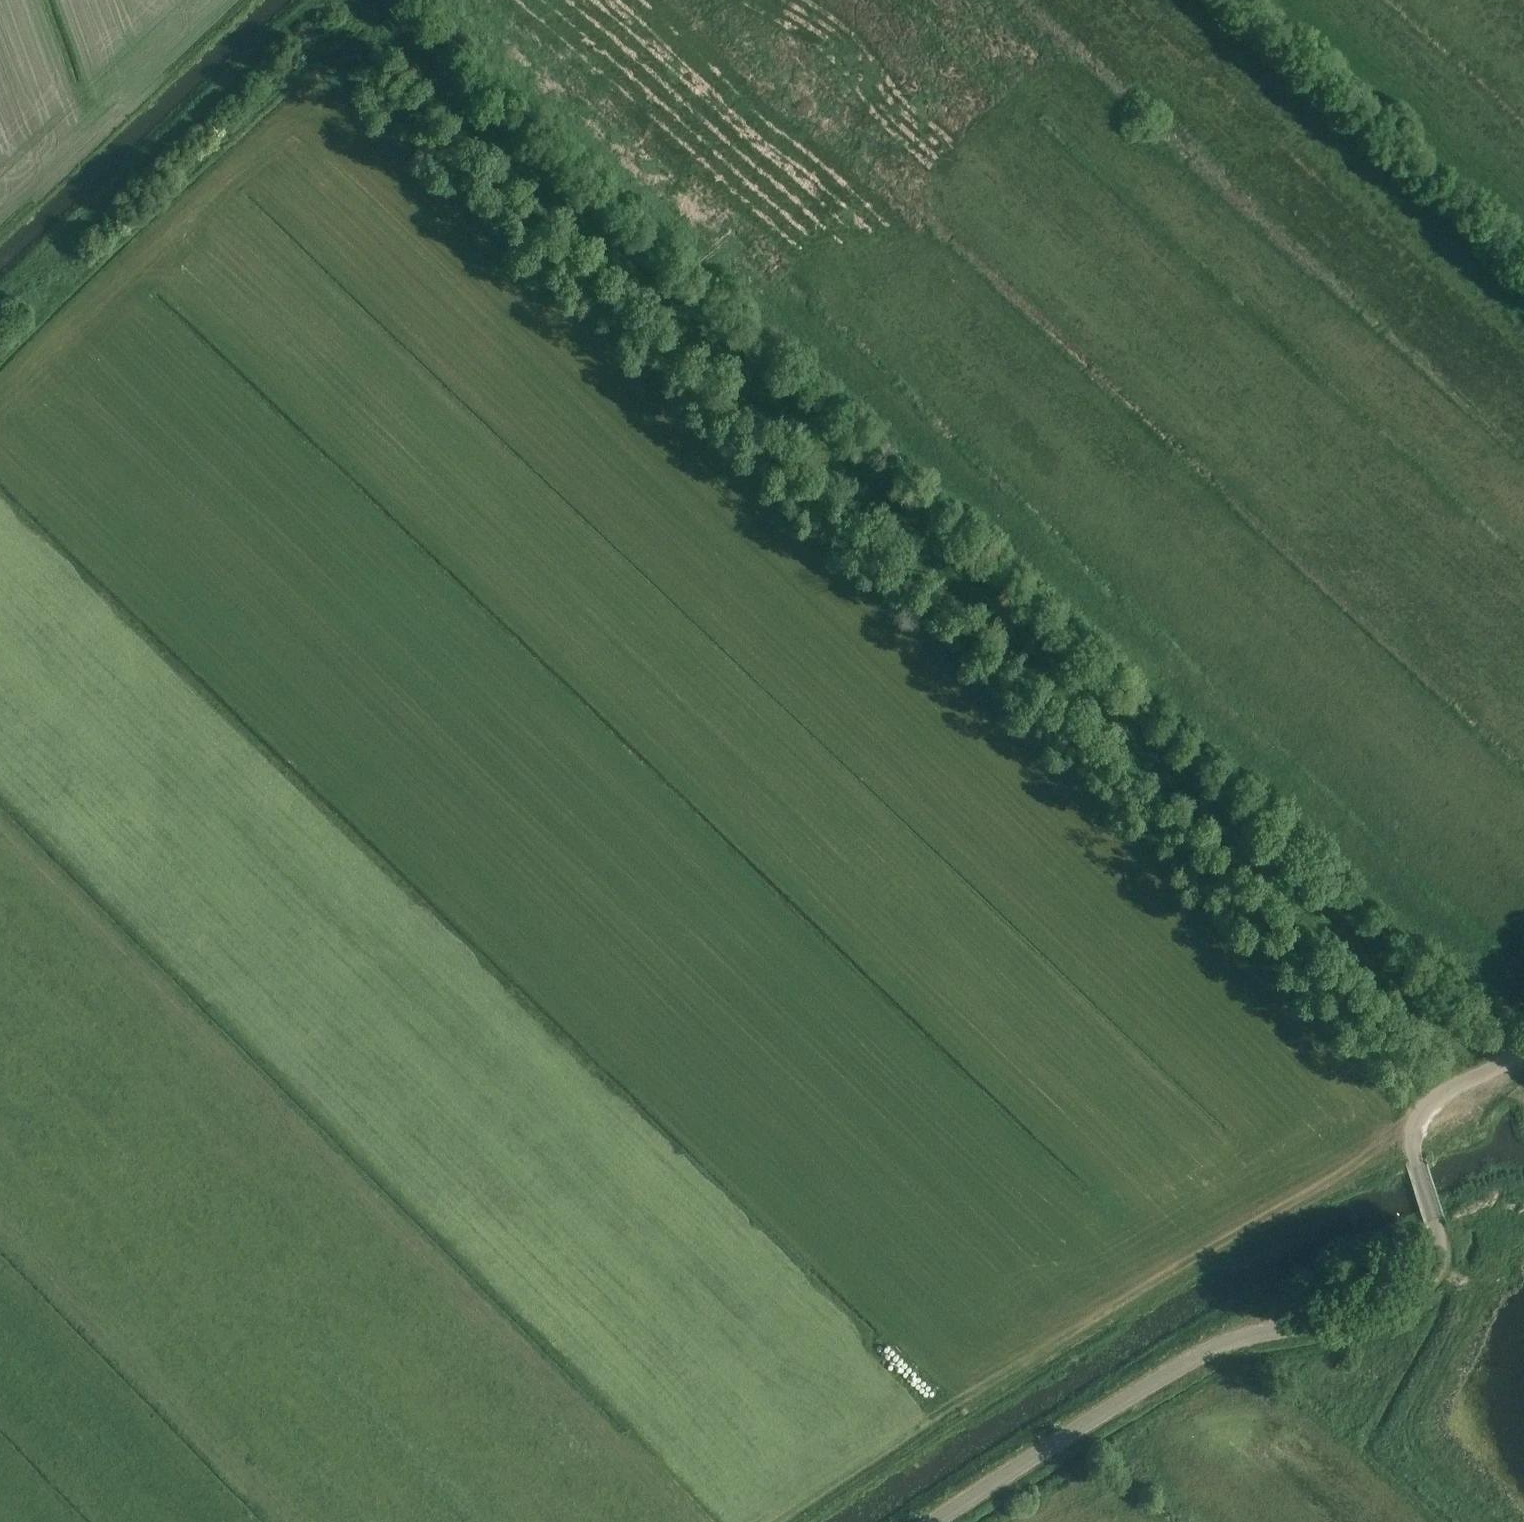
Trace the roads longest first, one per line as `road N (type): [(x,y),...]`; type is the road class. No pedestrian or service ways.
road 1 (unclassified): [(933,1521),(1208,1351),(1255,1334),(1359,1317),(1411,1297),(1433,1269),(1439,1242),(1414,1147),(1415,1124),(1441,1094),(1523,1048)]
road 2 (track): [(309,0),(0,298)]

